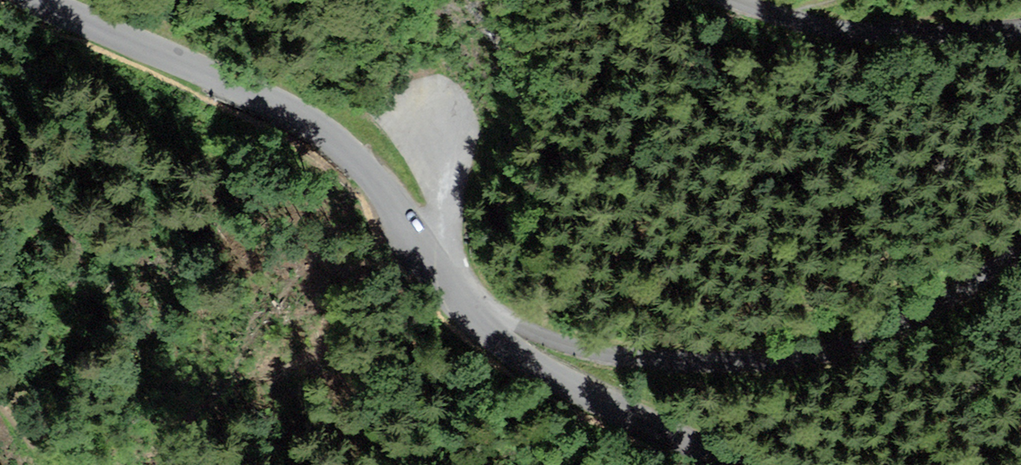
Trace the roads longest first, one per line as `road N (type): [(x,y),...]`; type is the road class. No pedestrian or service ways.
road 1 (unclassified): [(1020,252),(889,329),(779,360),(586,353),(486,309),(472,310)]
road 2 (tertiary): [(457,289),(337,139),(36,0)]
road 3 (tertiary): [(743,464),(517,357),(472,310)]
road 4 (unclassified): [(735,0),(845,31),(1020,31)]
road 5 (unclassified): [(457,289),(457,246),(428,107)]

